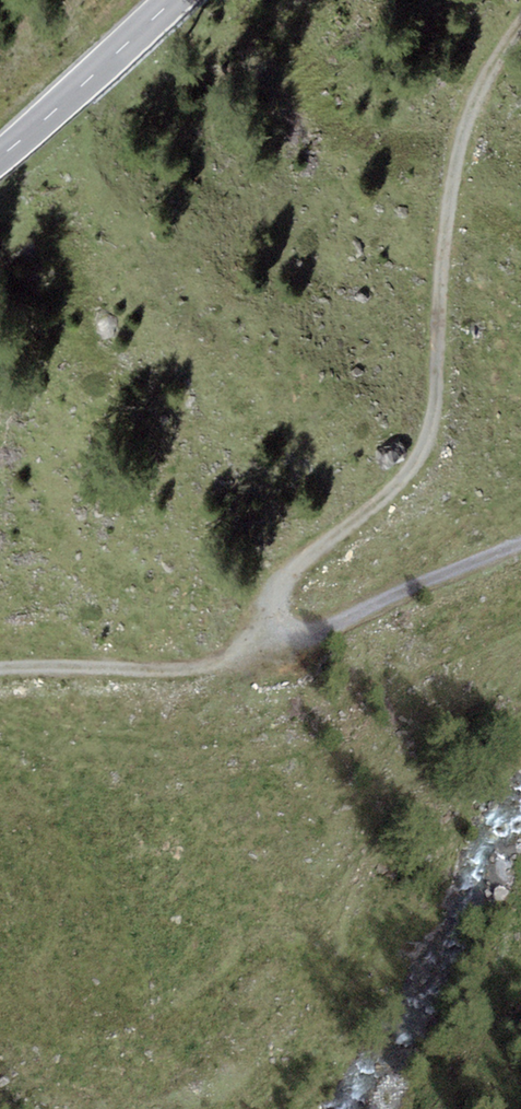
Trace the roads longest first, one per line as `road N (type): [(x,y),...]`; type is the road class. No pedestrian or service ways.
road 1 (track): [(520,25),(477,95),(446,216),(433,411),(409,470),(286,581),(274,604),(283,634)]
road 2 (track): [(283,634),(211,666),(0,672)]
road 3 (track): [(520,544),(283,634)]
road 4 (primary): [(173,0),(0,156)]

